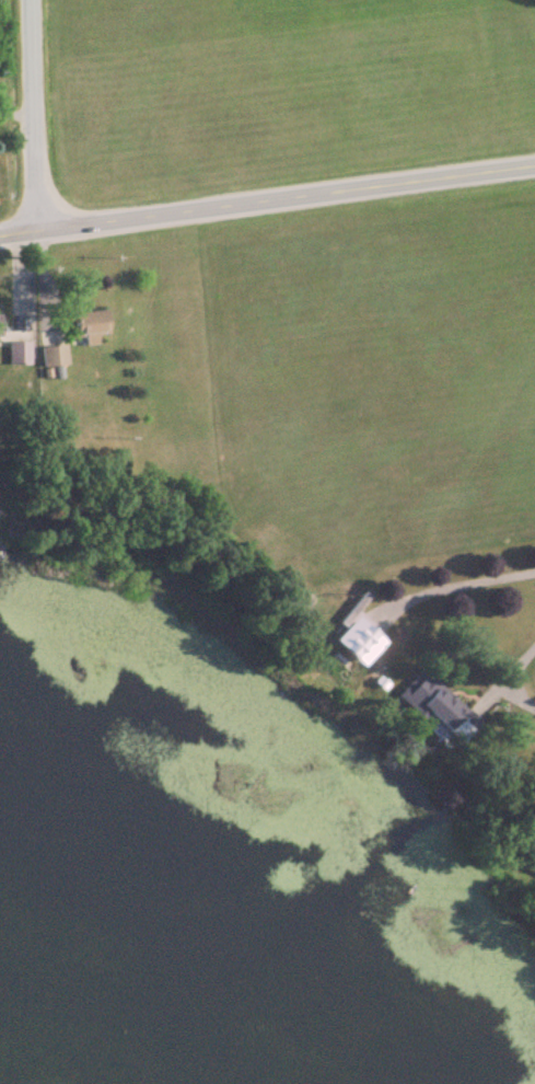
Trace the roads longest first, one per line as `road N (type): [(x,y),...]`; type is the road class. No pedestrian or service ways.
road 1 (tertiary): [(534,170),(0,241)]
road 2 (residential): [(35,237),(29,0)]

